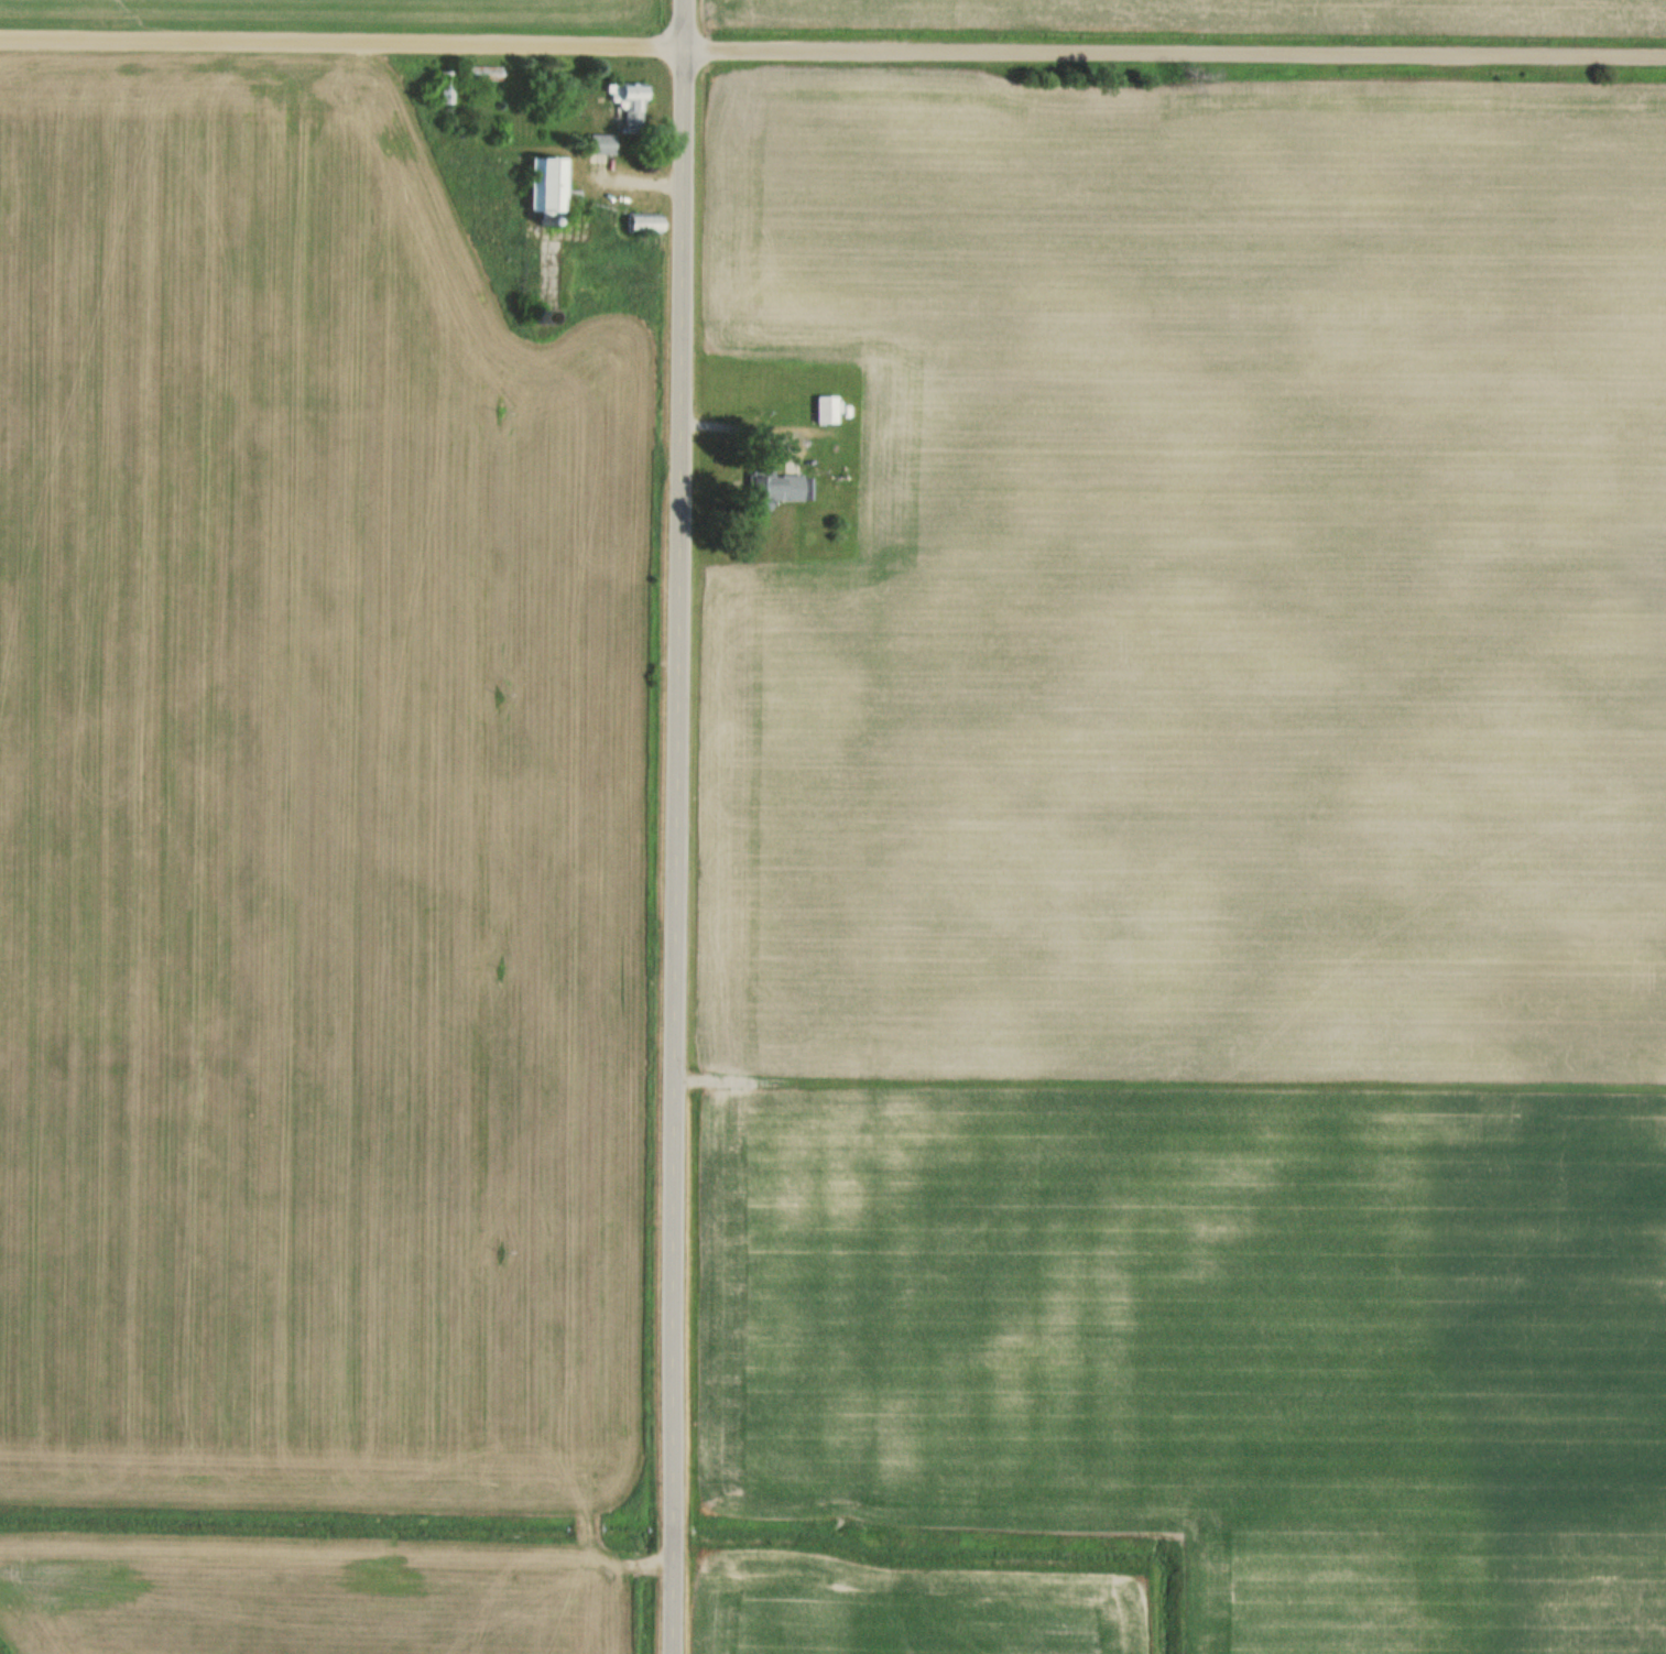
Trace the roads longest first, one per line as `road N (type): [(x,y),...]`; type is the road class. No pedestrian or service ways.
road 1 (residential): [(1665,58),(0,40)]
road 2 (tertiary): [(667,1653),(681,0)]

